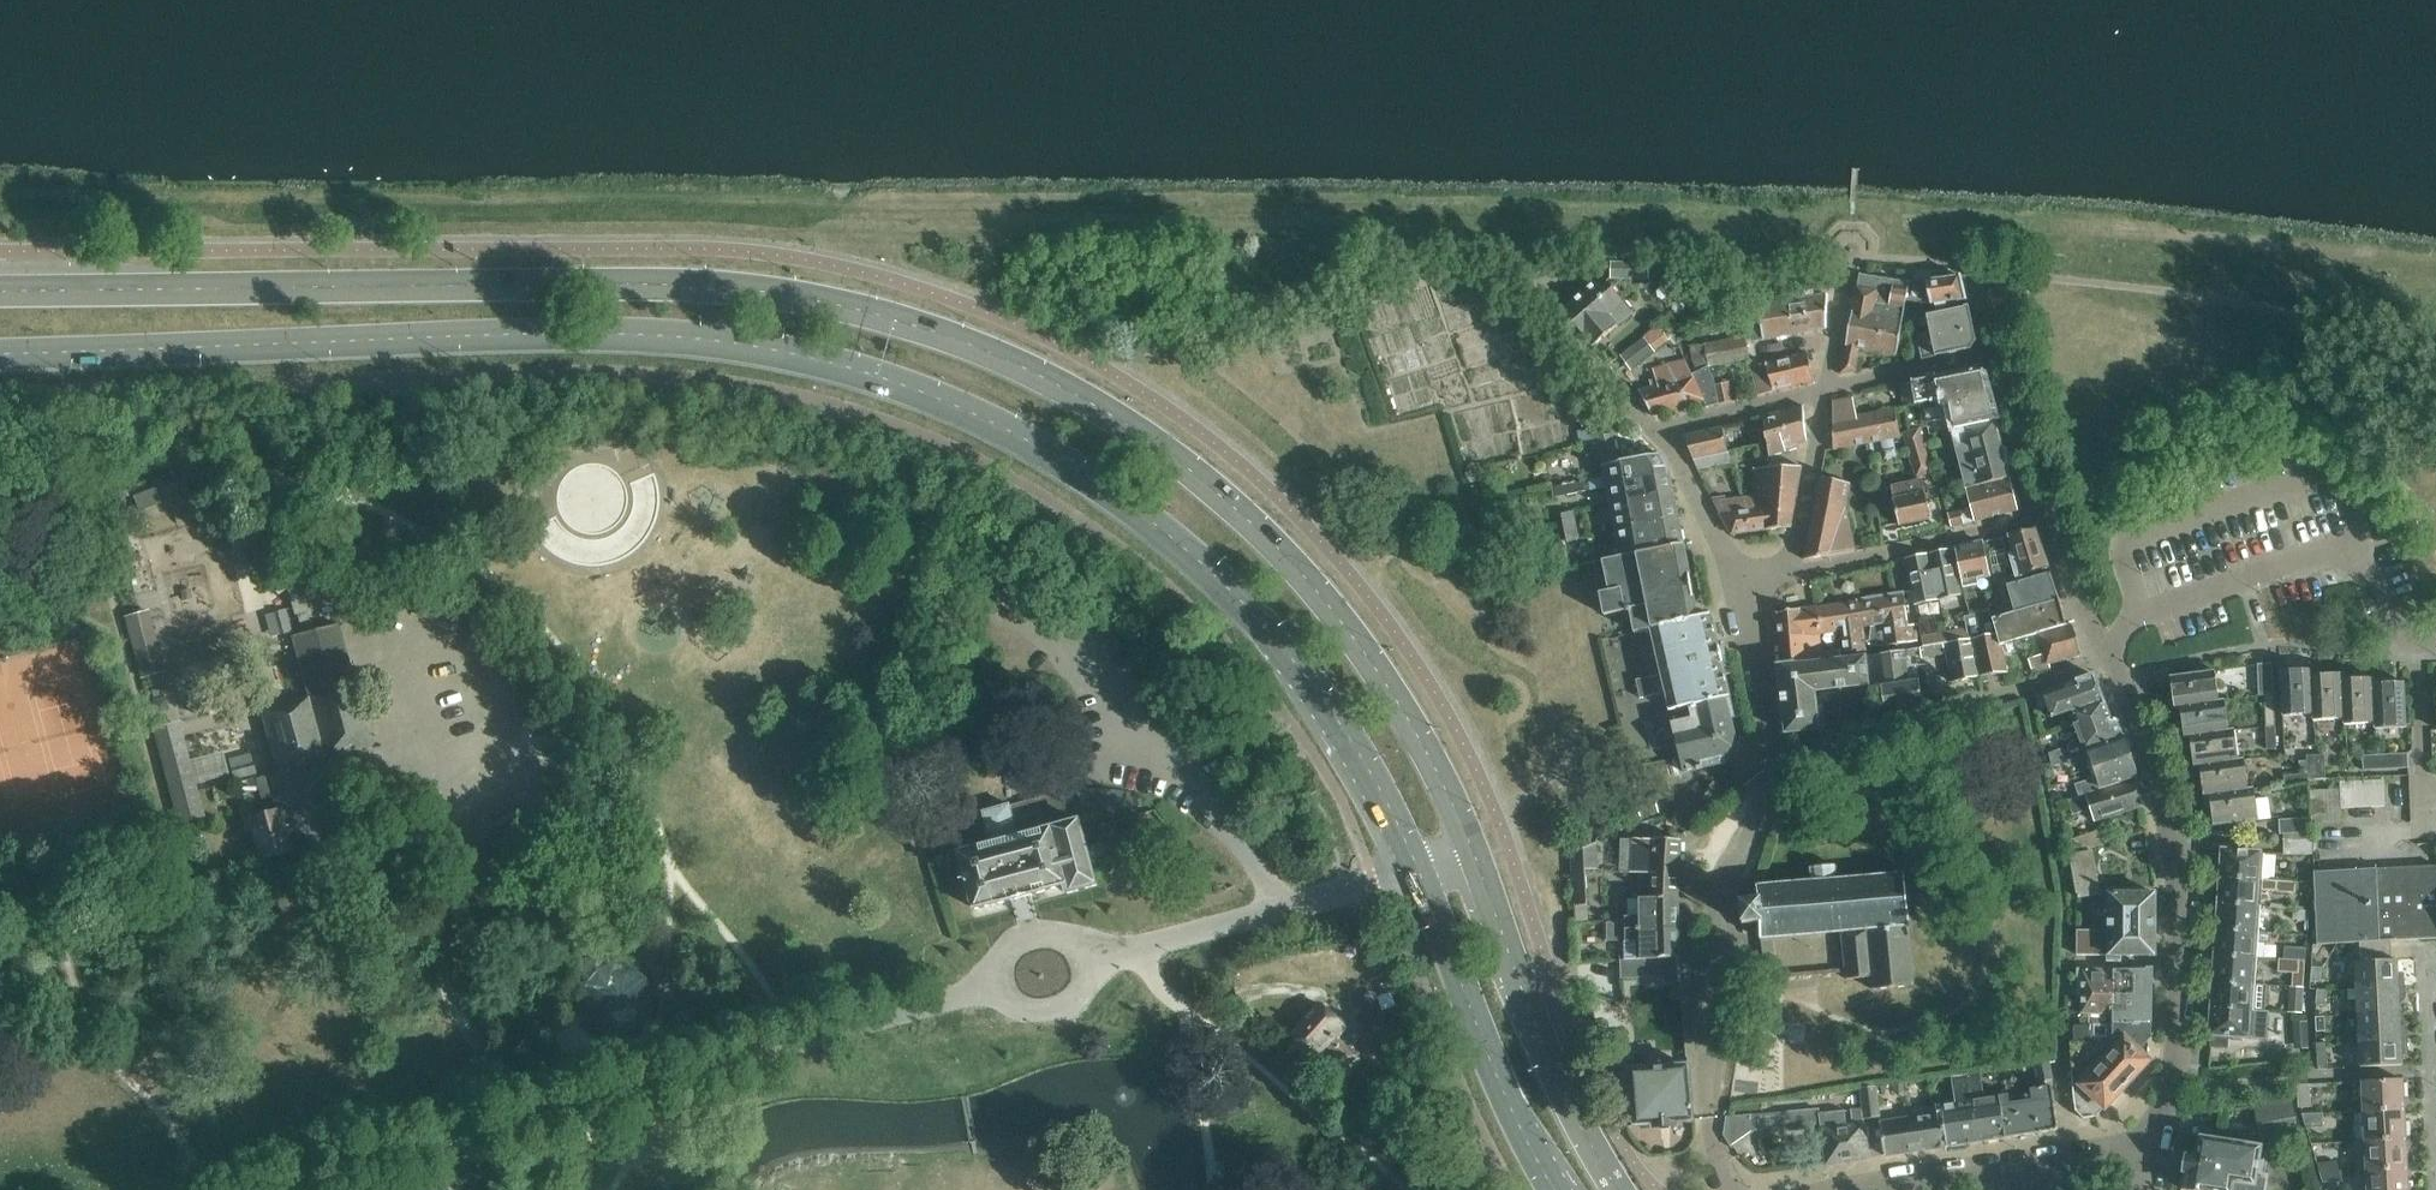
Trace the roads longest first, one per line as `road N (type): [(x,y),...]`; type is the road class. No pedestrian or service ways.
road 1 (secondary): [(1474,845),(1421,737),(1353,635),(1285,559),(1158,448),(993,353),(788,293),(670,282),(0,290)]
road 2 (secondary): [(0,352),(503,331),(660,333),(874,374),(976,413),(1044,451),(1183,548),(1294,663),(1356,747),(1421,862)]
road 3 (residential): [(1739,1189),(1708,1113),(1721,1003),(1718,914),(1721,877),(1765,804),(1770,767),(1731,587)]
road 4 (residential): [(2135,1145),(2173,1117),(2180,1088),(2182,861),(2107,644)]
road 5 (residential): [(500,1123),(987,992)]
road 6 (residential): [(2435,636),(2405,633),(2359,540),(2141,614),(2107,644)]
road 7 (secondary): [(1620,1189),(1550,1056),(1474,845)]
road 8 (secondary): [(1421,862),(1503,1086),(1558,1189)]
road 9 (unclassified): [(1112,946),(1421,862)]
road 10 (residential): [(1853,1189),(2135,1145)]
road 11 (residential): [(1789,576),(2049,511)]
road 12 (residential): [(1662,430),(1491,248)]
road 13 (residential): [(1789,576),(1829,388)]
road 14 (residential): [(1829,388),(2001,352)]
road 15 (residential): [(1662,430),(1829,388)]
road 16 (residential): [(1731,587),(1662,430)]
road 17 (residential): [(987,992),(1018,1009),(1051,1013),(1075,1005),(1100,987),(1112,946)]
road 18 (residential): [(2049,511),(2001,352)]
road 19 (residential): [(987,992),(996,966),(1030,933),(1069,931),(1112,946)]
road 20 (residential): [(2107,644),(2091,635),(2049,511)]
road 21 (residential): [(1829,388),(1846,266)]

